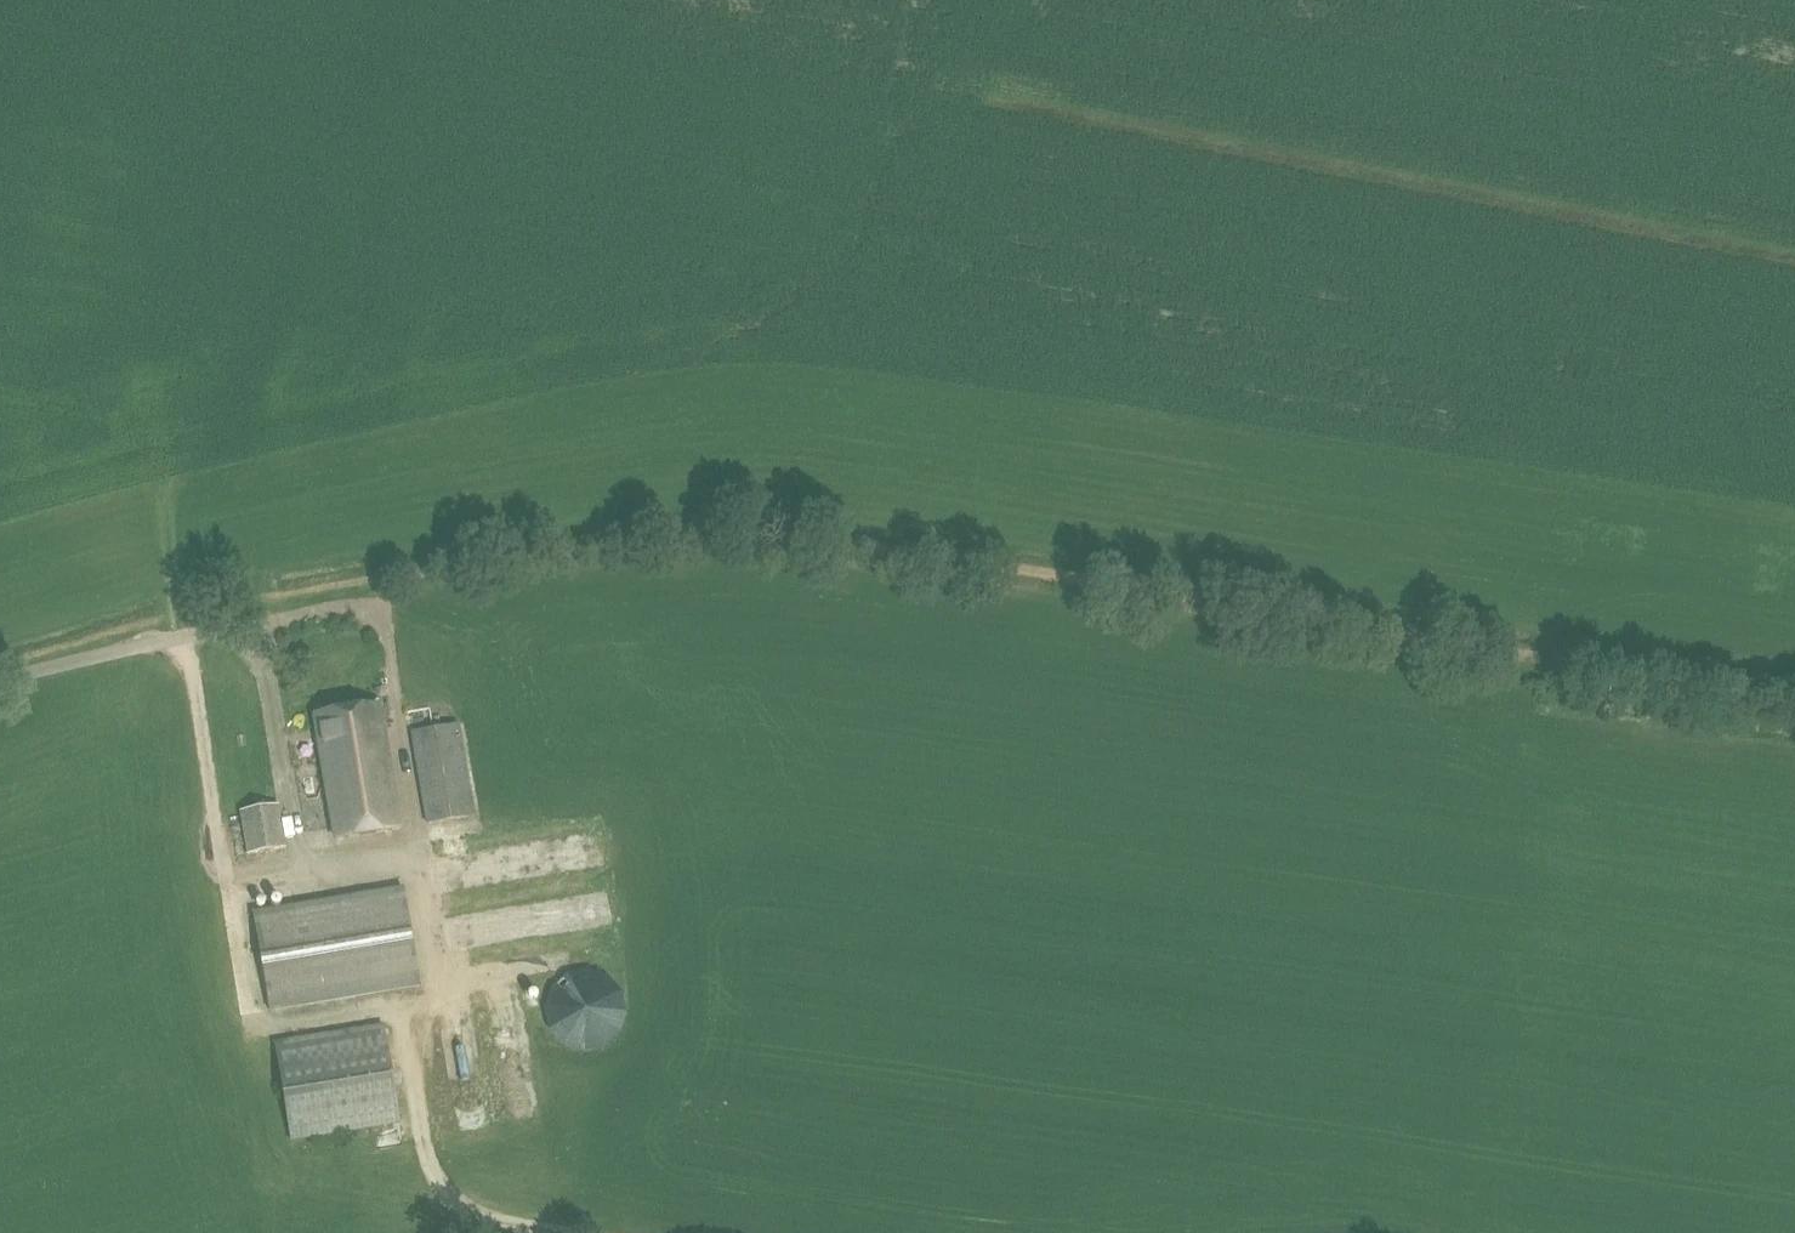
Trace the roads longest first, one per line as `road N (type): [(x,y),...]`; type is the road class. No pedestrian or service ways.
road 1 (unclassified): [(0,683),(187,636),(465,585),(624,566),(772,560),(1503,676),(1528,694),(1533,722),(1524,789)]

